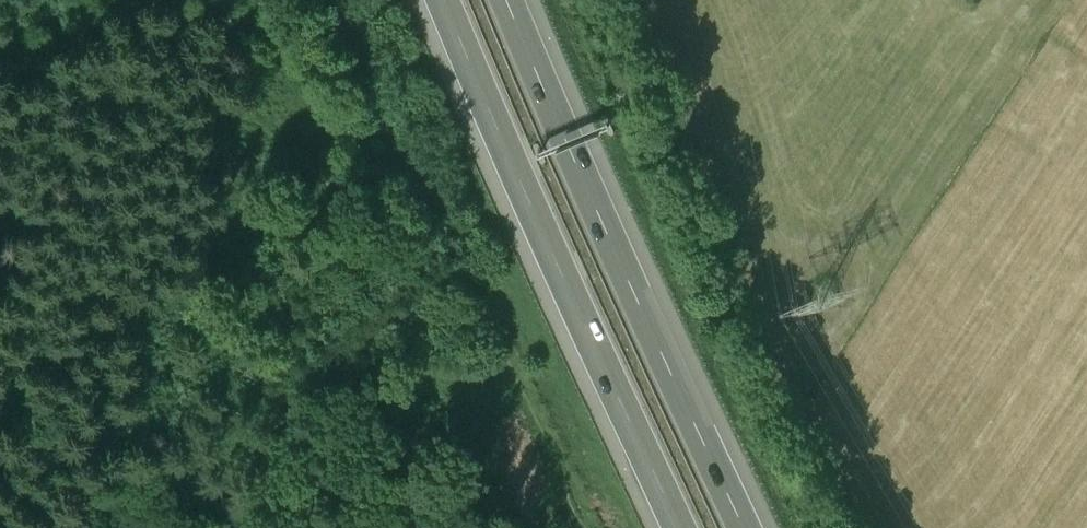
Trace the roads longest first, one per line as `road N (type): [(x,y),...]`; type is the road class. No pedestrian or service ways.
road 1 (track): [(606,527),(355,0)]
road 2 (motorway): [(744,527),(502,0)]
road 3 (motorway): [(449,0),(688,527)]

